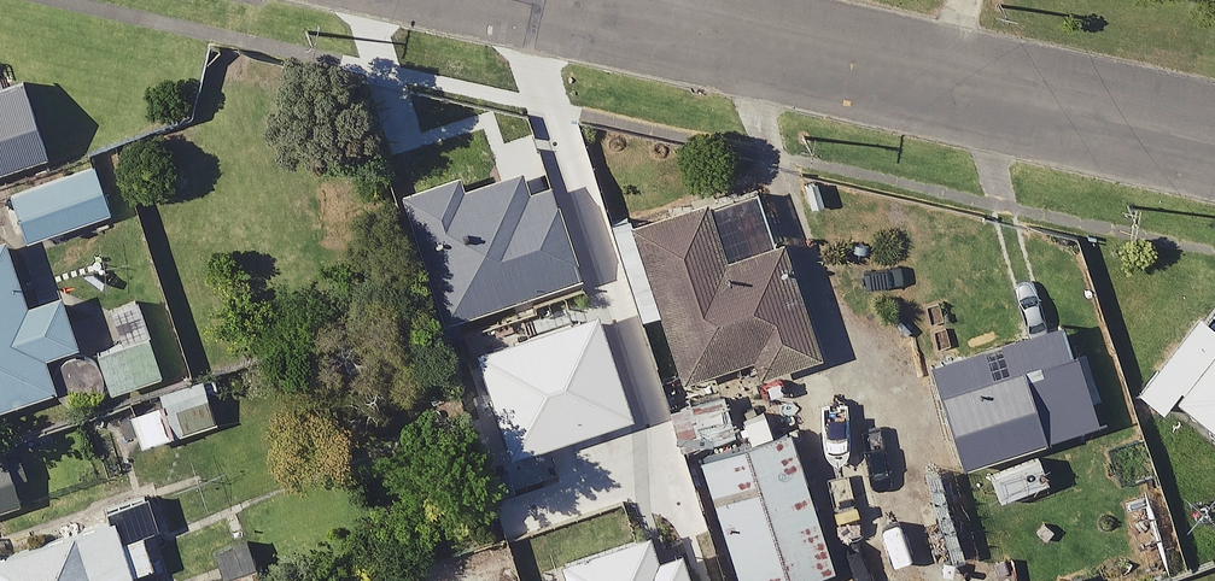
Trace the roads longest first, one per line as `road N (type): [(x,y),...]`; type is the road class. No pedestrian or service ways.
road 1 (residential): [(536,0),(1214,150)]

